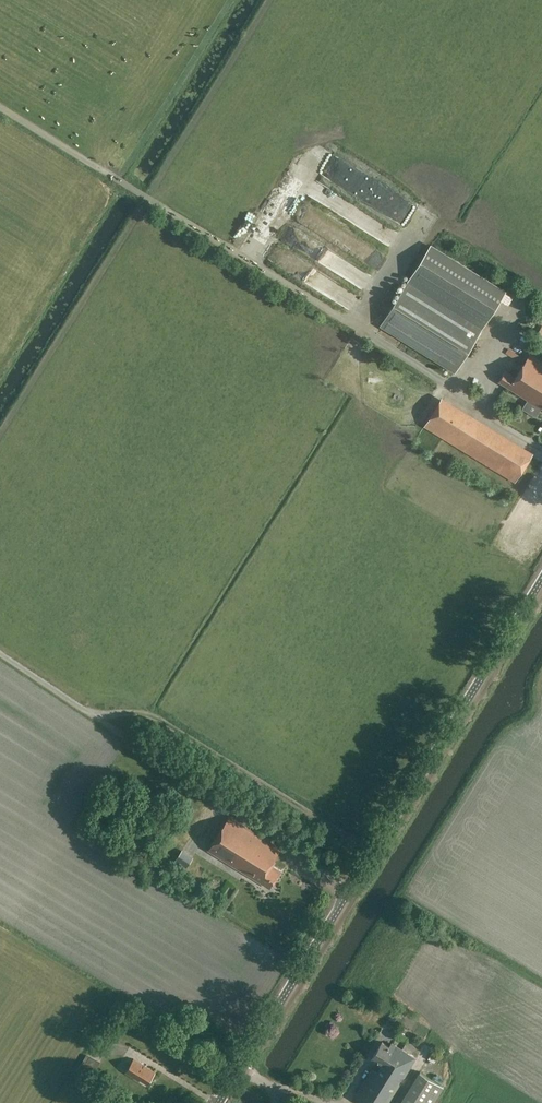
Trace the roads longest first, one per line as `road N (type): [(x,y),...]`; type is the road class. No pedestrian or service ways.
road 1 (tertiary): [(218,1102),(541,580)]
road 2 (track): [(0,652),(95,716),(152,714),(173,725),(375,851)]
road 3 (track): [(0,109),(131,193)]

